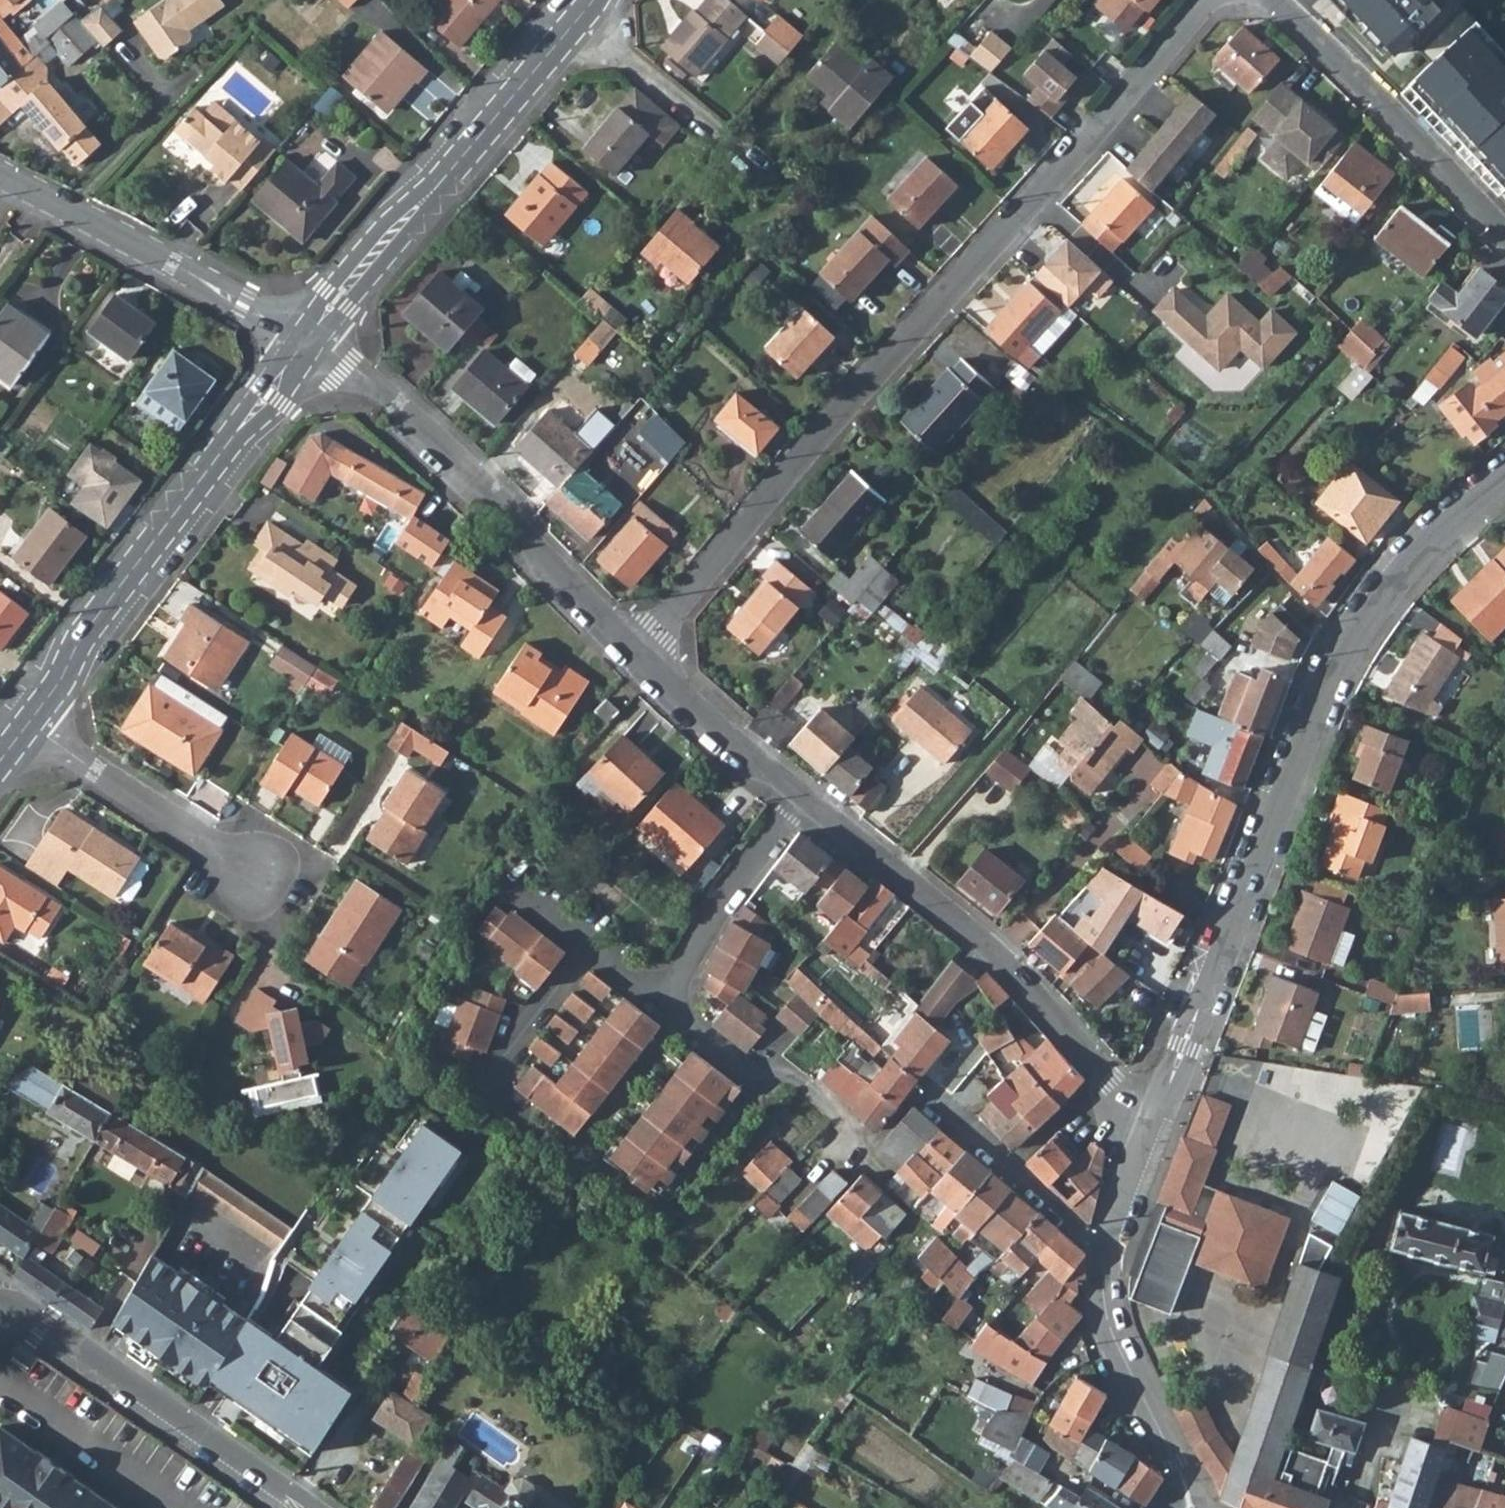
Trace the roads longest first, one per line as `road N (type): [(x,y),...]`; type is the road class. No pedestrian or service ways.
road 1 (residential): [(635,652),(941,293),(1216,0)]
road 2 (residential): [(1146,1128),(1351,642),(1429,538),(1504,478)]
road 3 (residential): [(803,797),(986,945),(1146,1128)]
road 4 (secondary): [(307,337),(75,643),(59,681),(27,722)]
road 5 (residential): [(307,337),(419,424),(635,652)]
road 6 (secondary): [(592,0),(307,337)]
road 7 (tertiary): [(301,1507),(0,1295)]
road 8 (residential): [(0,178),(307,337)]
road 9 (residential): [(1504,239),(1278,0)]
road 10 (residential): [(27,722),(260,877)]
road 11 (residential): [(803,797),(725,897),(658,1000)]
road 12 (residential): [(1104,1246),(1110,1333),(1179,1472)]
road 13 (residential): [(635,652),(803,797)]
road 14 (residential): [(658,1000),(510,886)]
road 15 (residential): [(658,1000),(747,1070),(788,1076)]
road 16 (residential): [(1104,1246),(1146,1128)]

